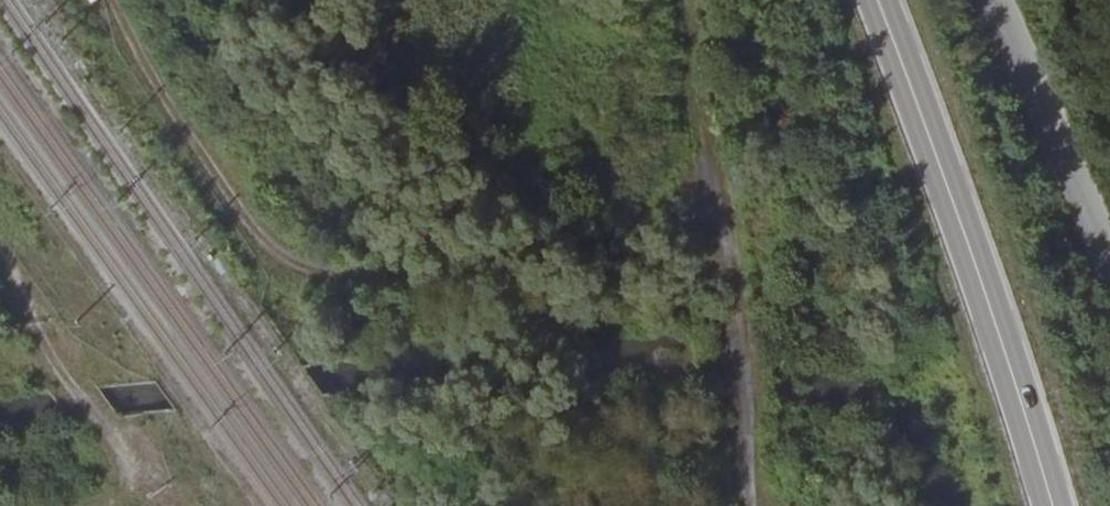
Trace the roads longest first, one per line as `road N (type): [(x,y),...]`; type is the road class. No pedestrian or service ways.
road 1 (track): [(719,242),(390,277),(338,278),(307,268),(266,242),(244,216),(165,98),(115,0)]
road 2 (secondary): [(879,0),(1053,505)]
road 3 (unclassified): [(1109,261),(1004,0)]
road 4 (track): [(0,280),(129,468),(125,488),(102,505)]

